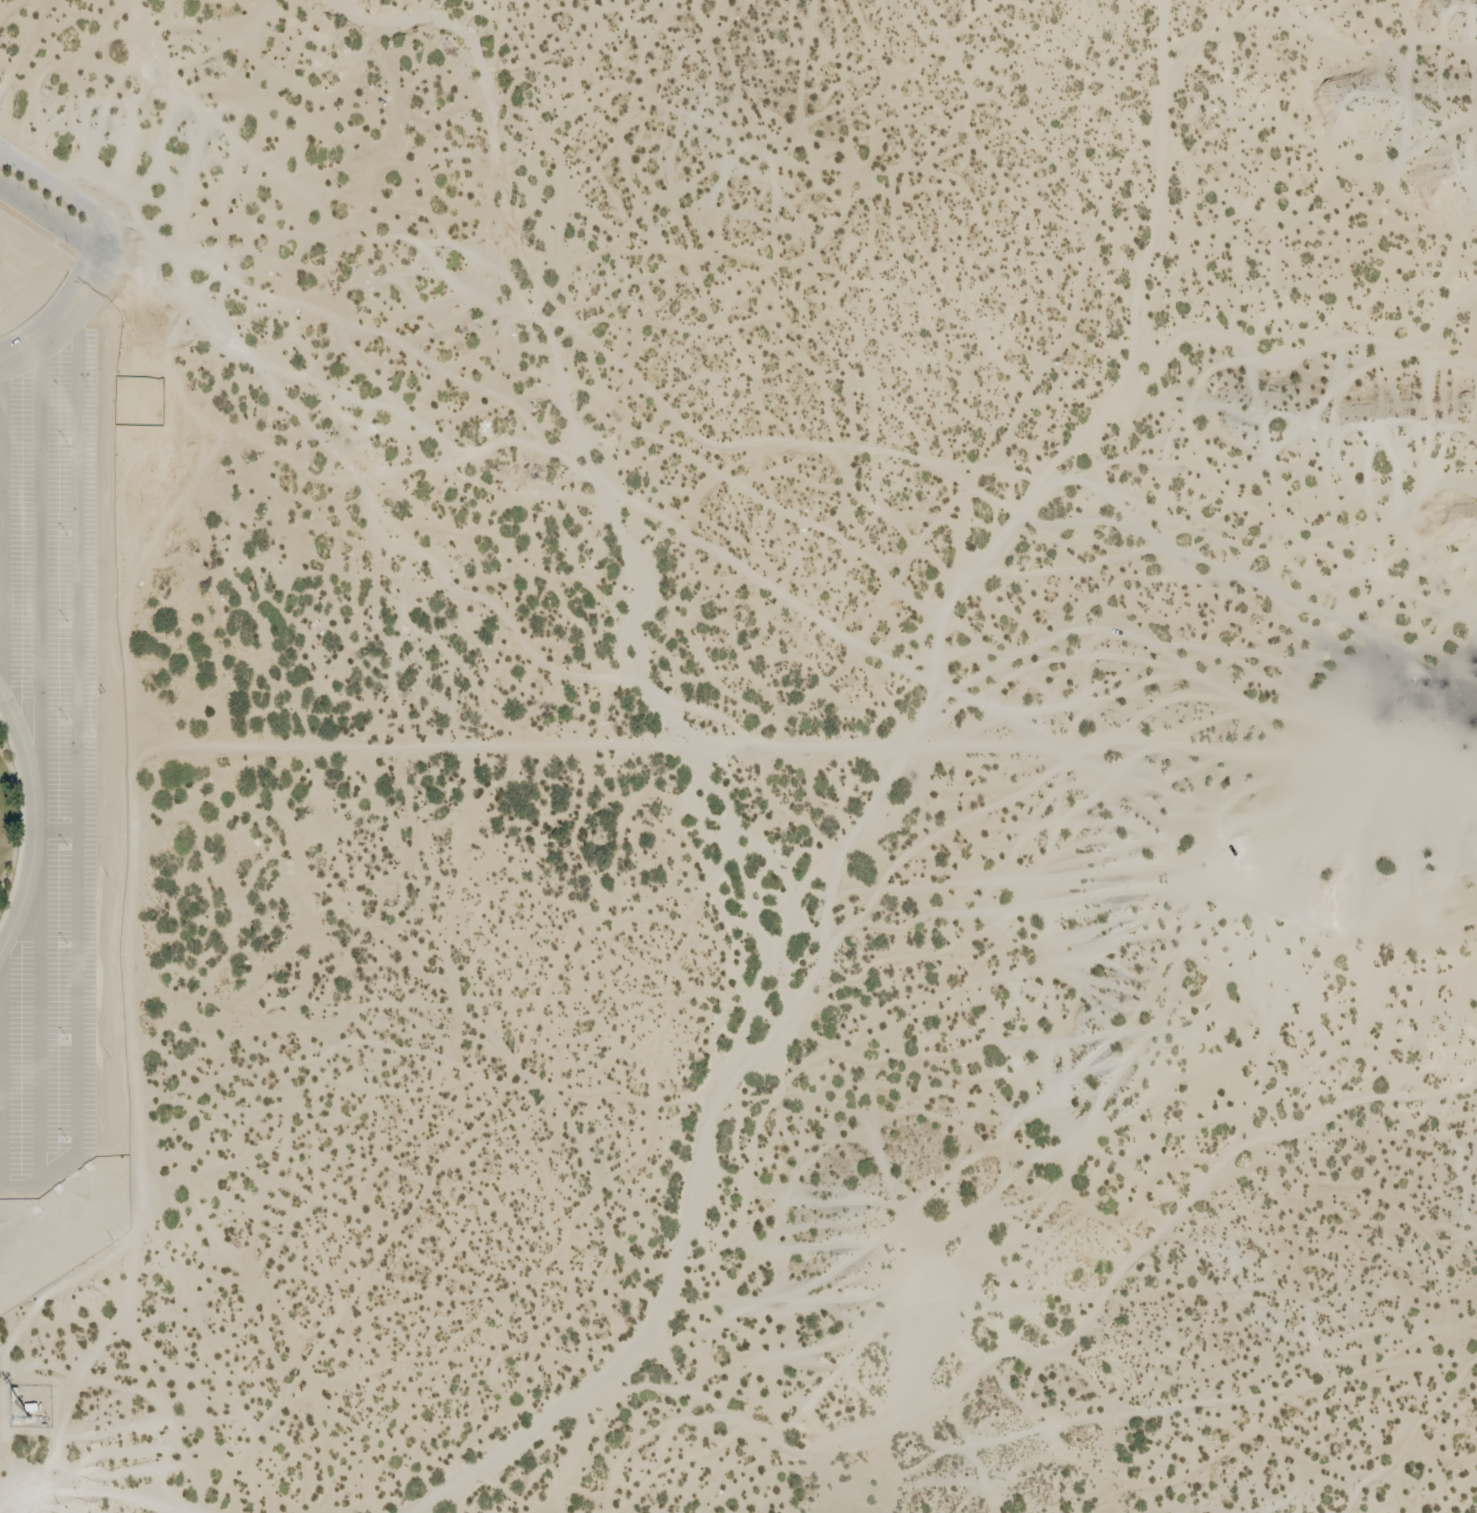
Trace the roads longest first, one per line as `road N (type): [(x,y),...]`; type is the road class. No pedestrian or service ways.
road 1 (residential): [(0,692),(22,746),(33,818),(24,887),(0,949)]
road 2 (residential): [(0,150),(101,215),(105,233),(83,237),(0,190)]
road 3 (residential): [(0,360),(58,323),(95,270),(101,238)]

